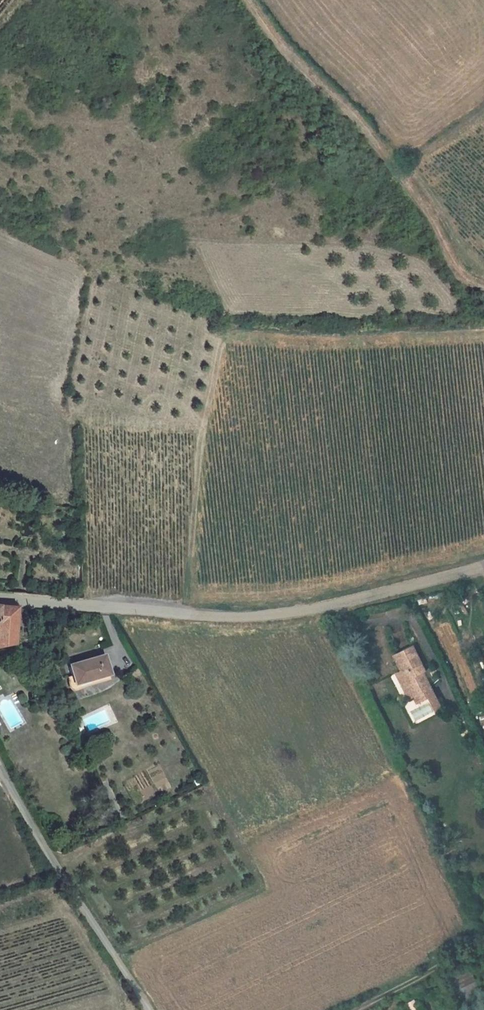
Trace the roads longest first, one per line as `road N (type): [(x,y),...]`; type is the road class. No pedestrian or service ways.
road 1 (unclassified): [(0,598),(257,618),(483,567)]
road 2 (unclassified): [(0,767),(151,1009)]

